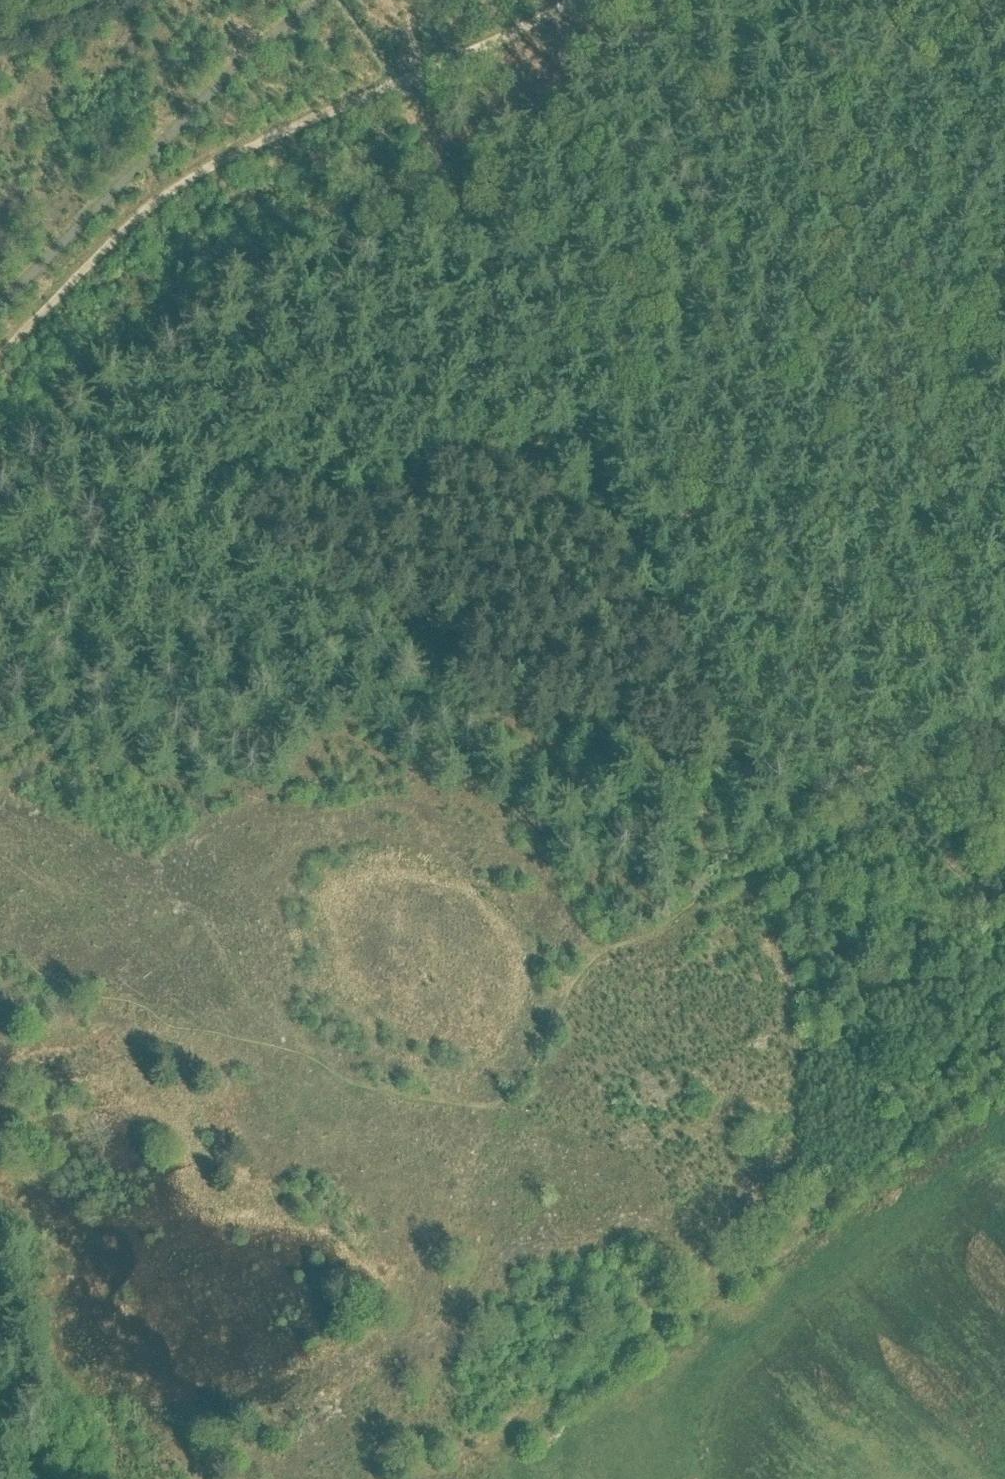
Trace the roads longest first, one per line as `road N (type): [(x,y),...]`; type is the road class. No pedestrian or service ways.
road 1 (track): [(789,864),(399,90),(337,0)]
road 2 (track): [(0,357),(125,233),(192,180),(576,0)]
road 3 (track): [(936,1120),(459,1478)]

